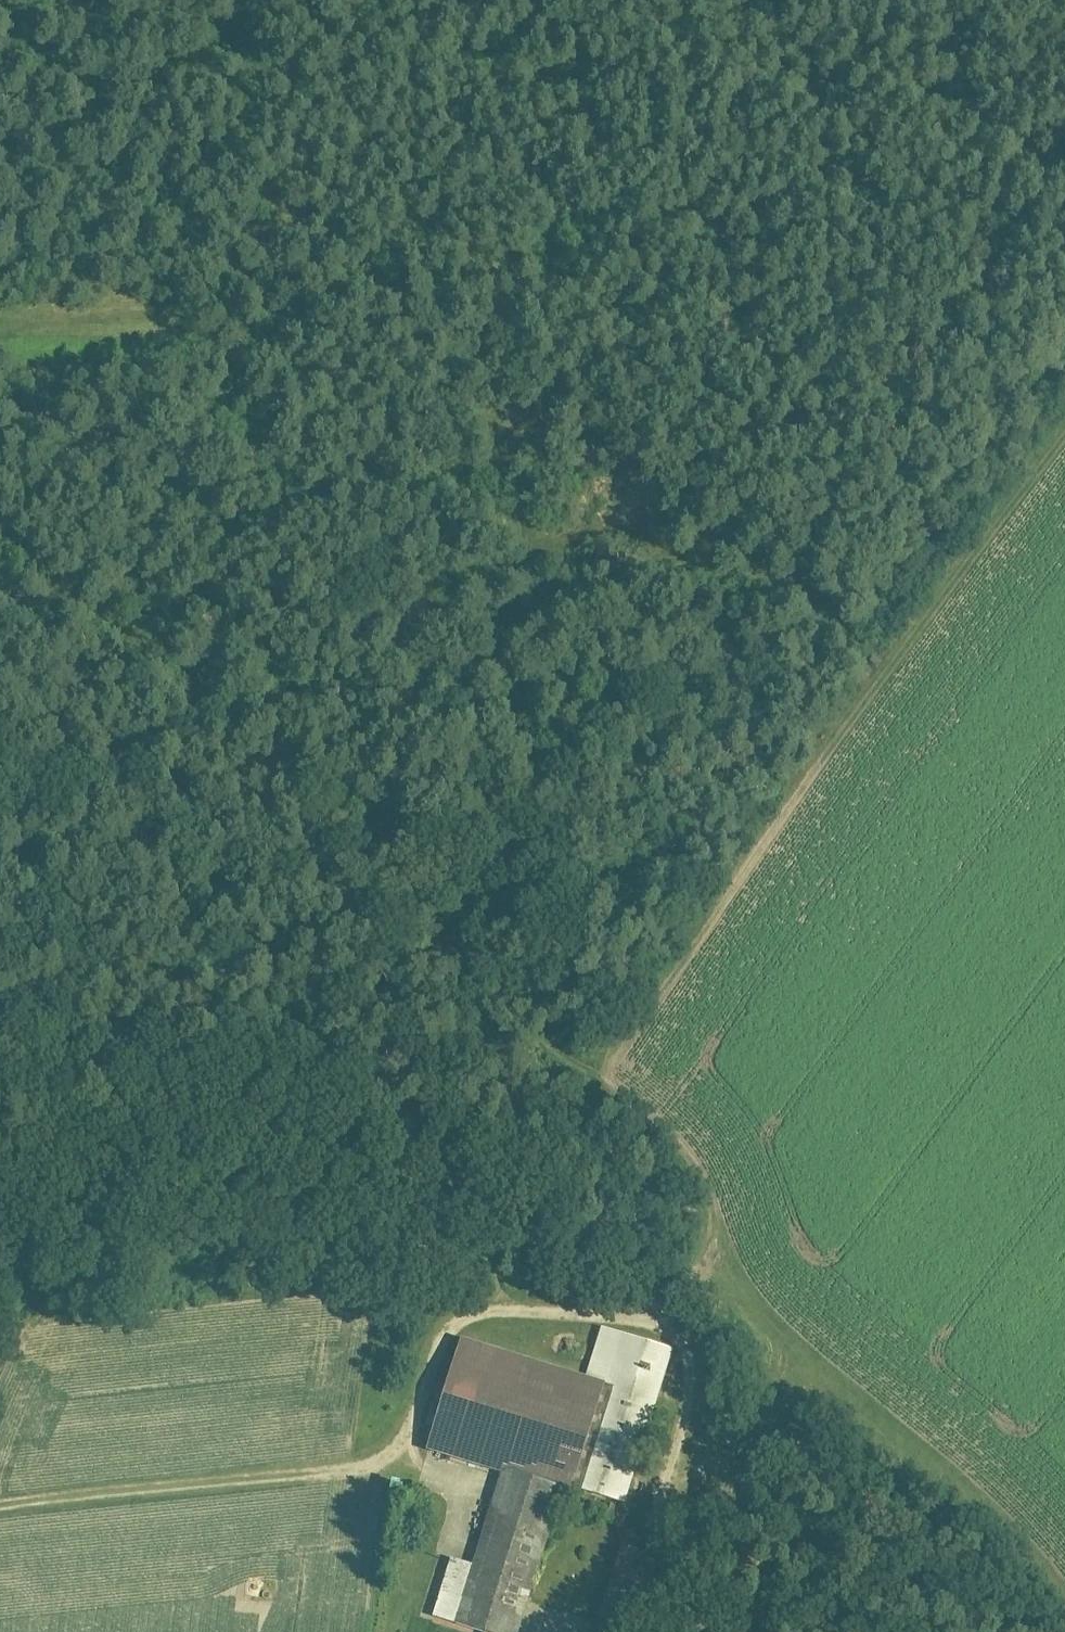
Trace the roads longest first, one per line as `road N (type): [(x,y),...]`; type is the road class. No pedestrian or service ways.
road 1 (track): [(0,1506),(385,1463),(405,1443),(444,1327),(470,1310),(571,1311),(671,1325),(695,1361),(690,1413),(668,1480),(663,1631)]
road 2 (track): [(671,1325),(711,1238),(576,1091),(219,748),(0,554)]
road 3 (track): [(576,1091),(895,650),(1064,432)]

